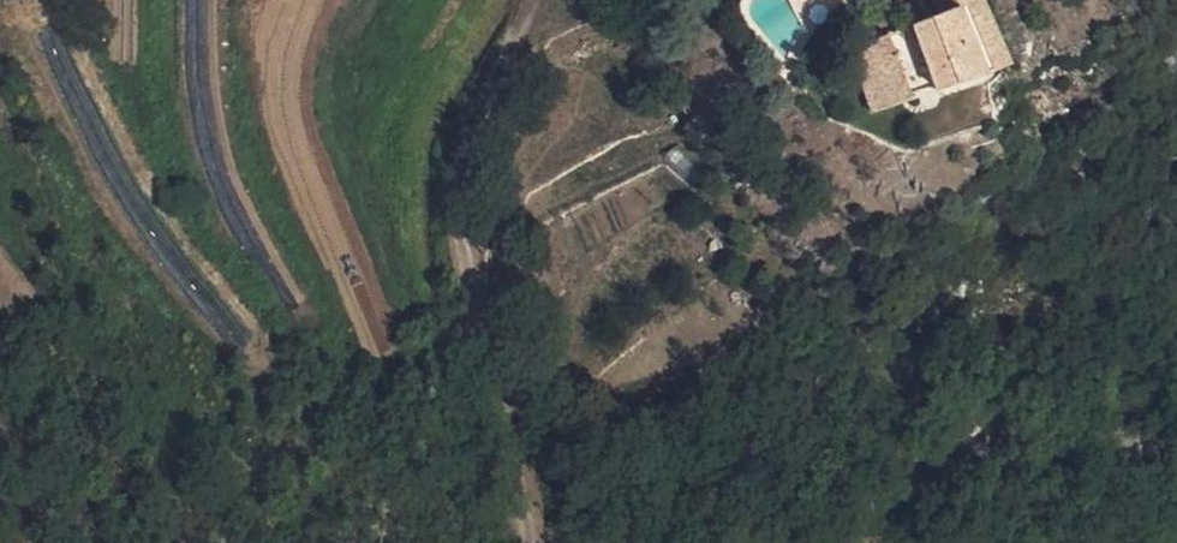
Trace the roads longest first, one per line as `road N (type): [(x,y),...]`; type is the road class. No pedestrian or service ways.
road 1 (tertiary): [(860,542),(875,517),(932,464),(1012,435),(1128,439),(1176,458)]

